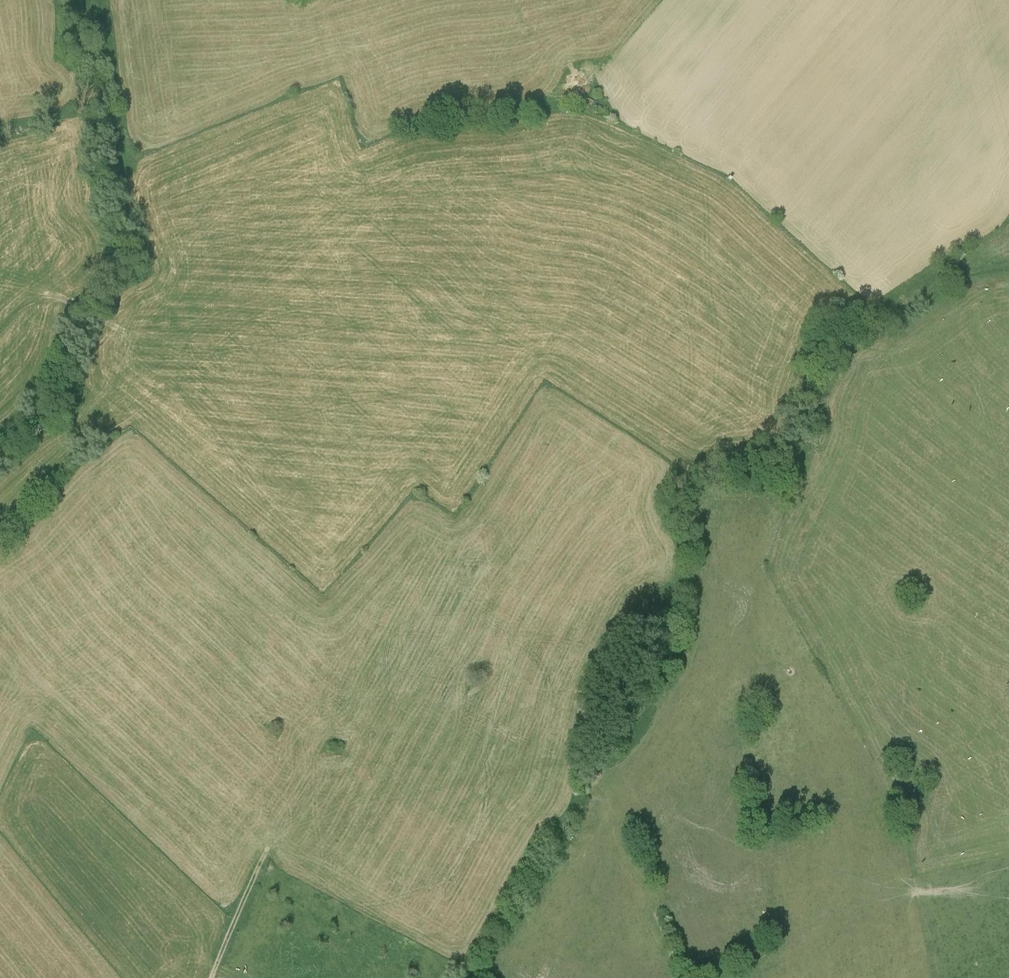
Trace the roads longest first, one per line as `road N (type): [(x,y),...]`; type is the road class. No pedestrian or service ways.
road 1 (track): [(210,977),(280,825)]

